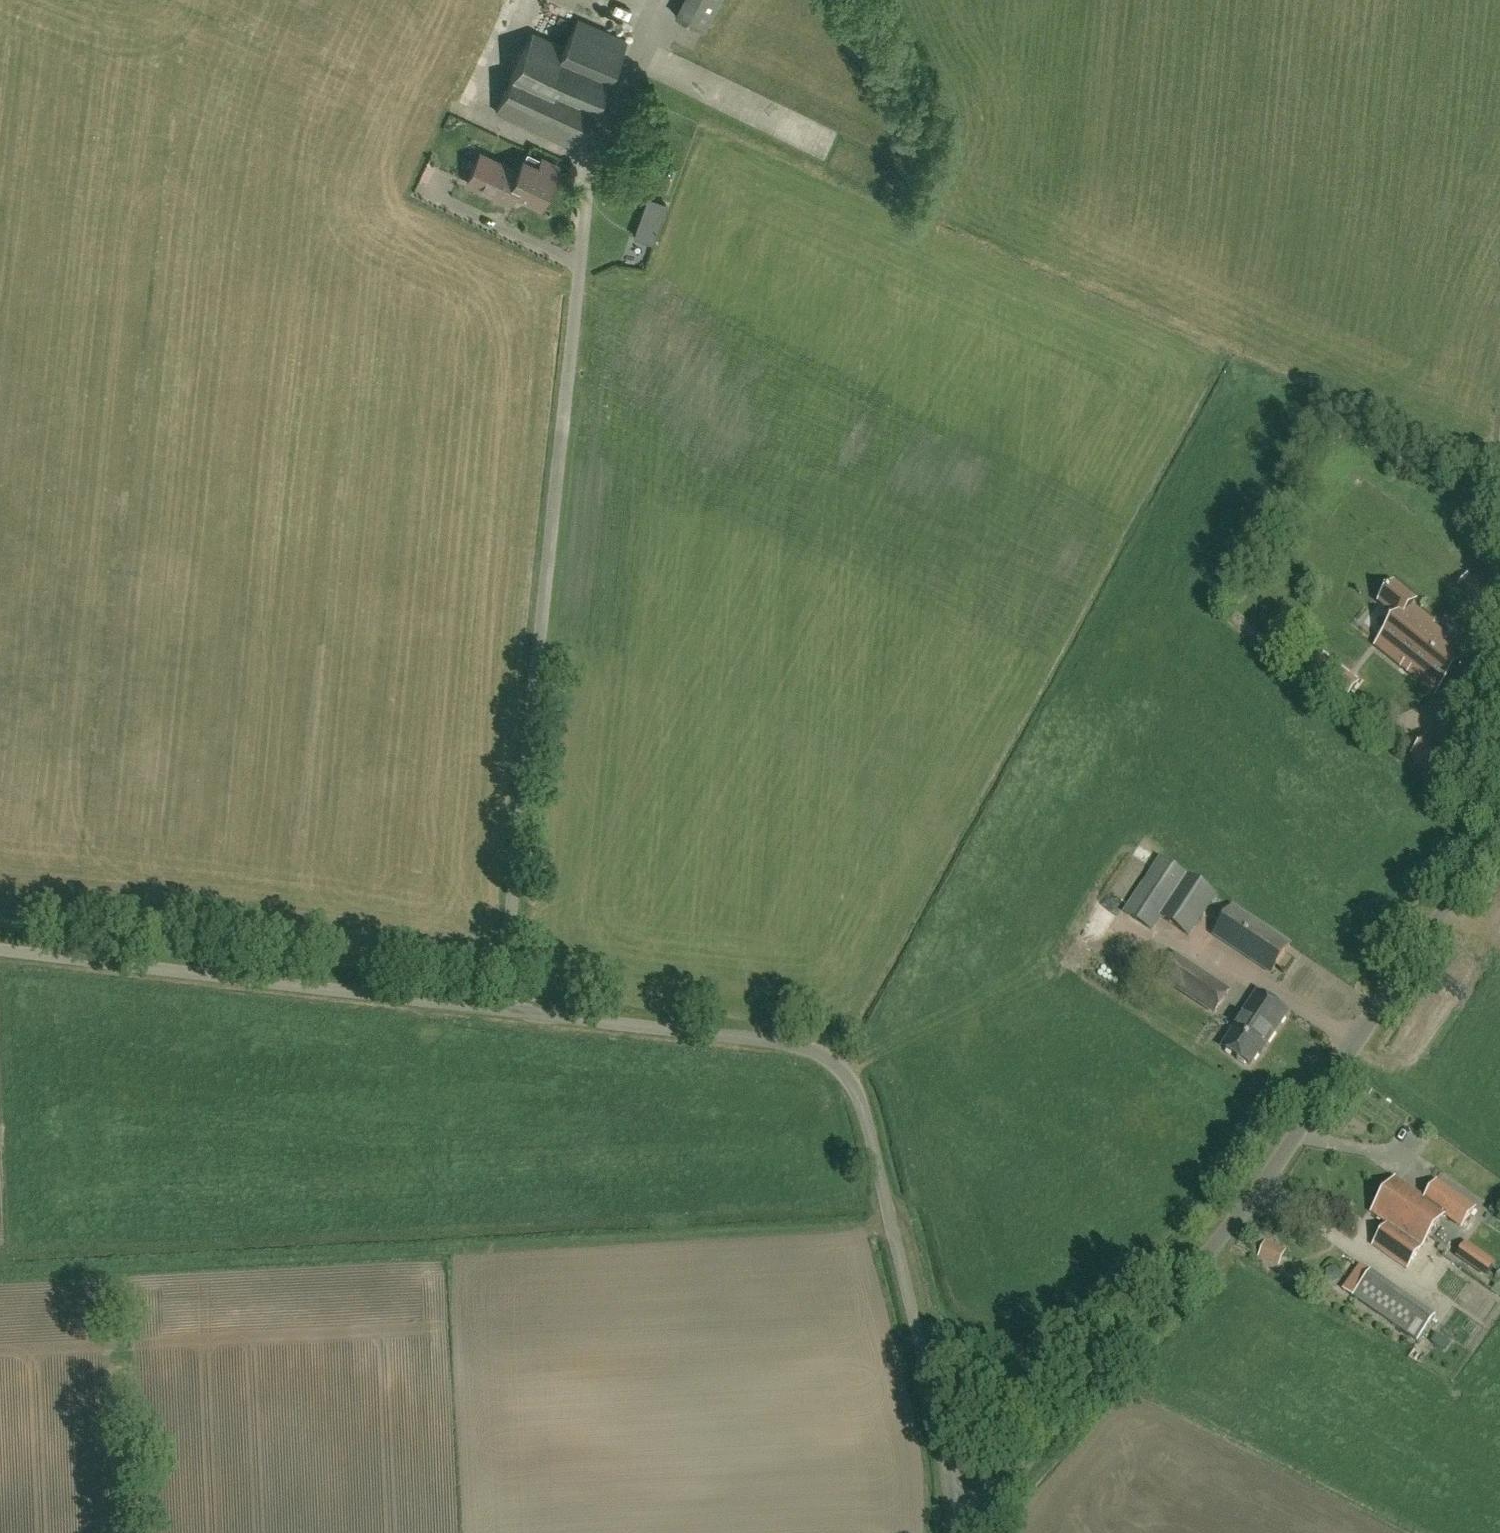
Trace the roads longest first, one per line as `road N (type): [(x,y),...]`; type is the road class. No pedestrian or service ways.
road 1 (unclassified): [(959,1532),(1008,1489),(1238,1218),(1447,917),(1499,824)]
road 2 (unclassified): [(956,1532),(943,1445),(860,1108),(841,1073),(788,1046),(504,1009)]
road 3 (unclassified): [(0,950),(504,1009)]

